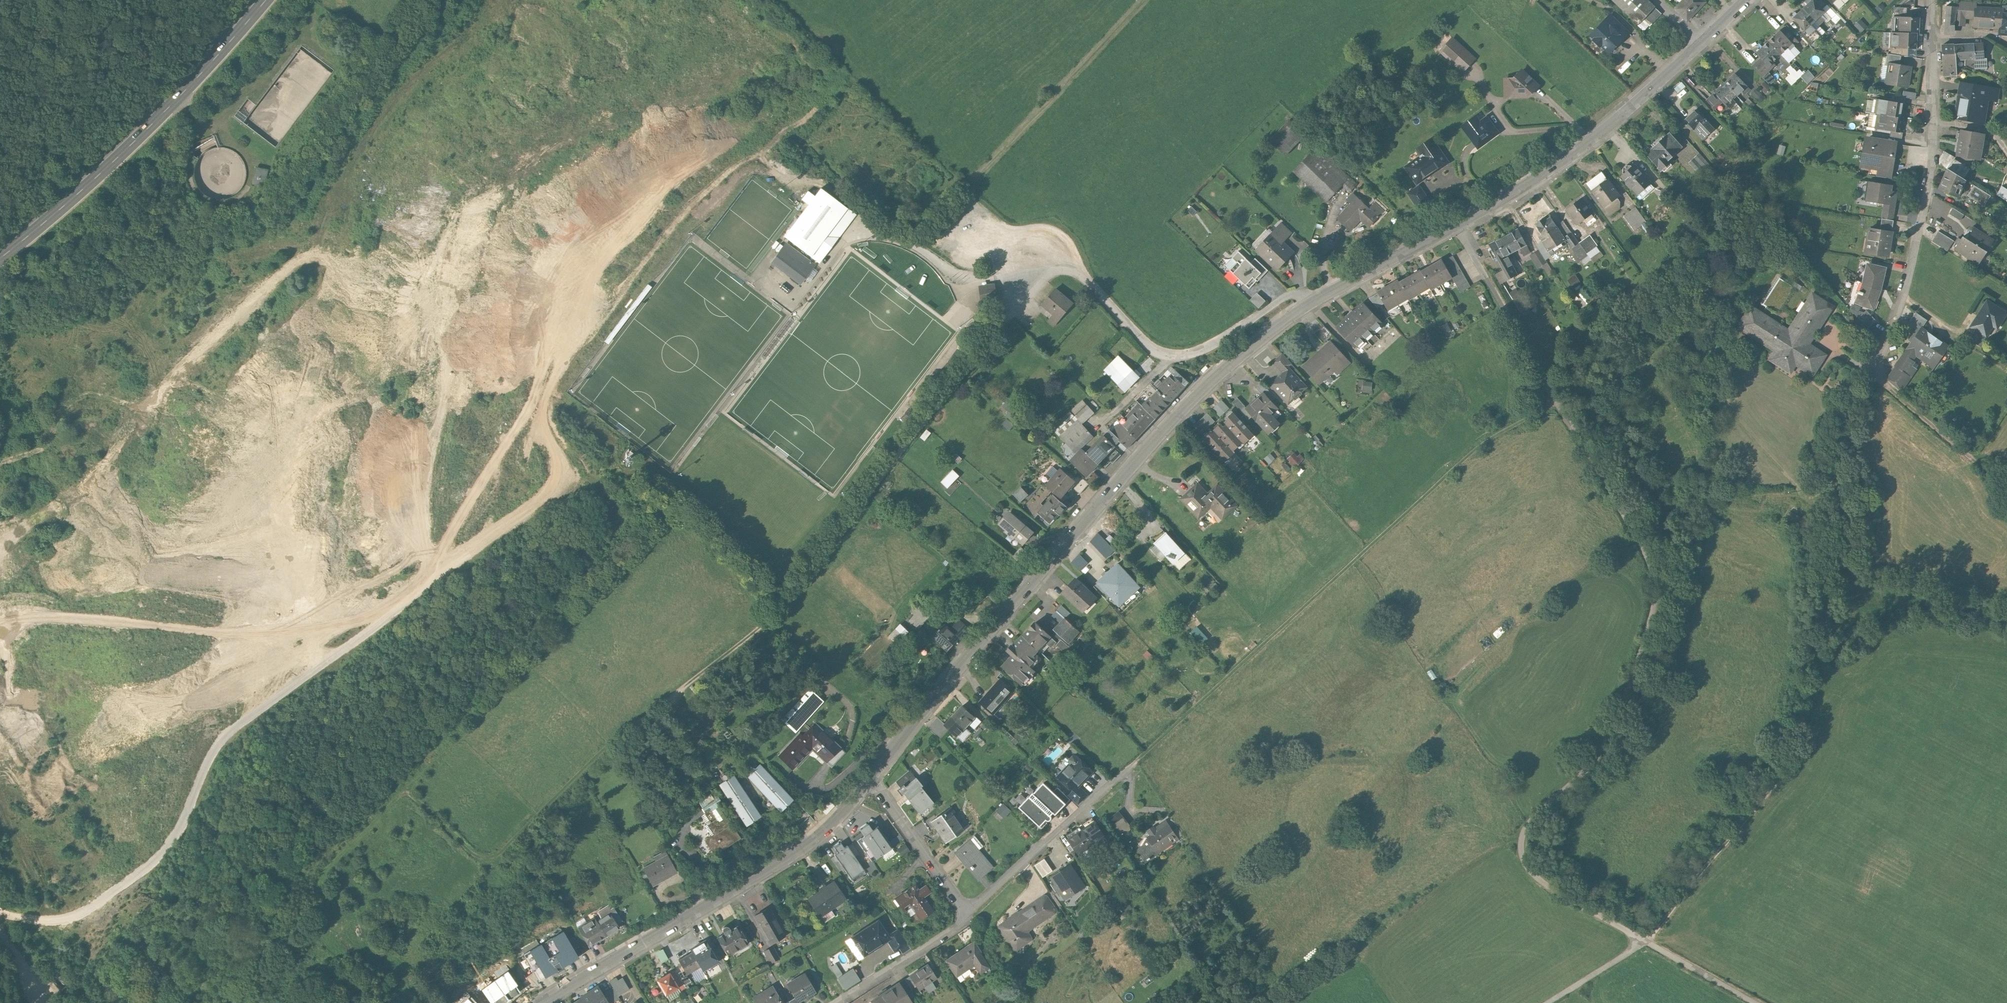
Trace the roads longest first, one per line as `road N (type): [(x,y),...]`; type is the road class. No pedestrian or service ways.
road 1 (track): [(754,165),(676,228),(545,395),(551,435),(583,468),(583,482),(347,656),(327,638),(366,553),(388,445),(371,298),(343,261),(306,258),(274,282),(87,482),(0,536)]
road 2 (residential): [(872,779),(1093,512),(1219,376),(1311,304),(1564,160),(1748,0)]
road 3 (track): [(1456,225),(1652,570),(1647,638),(1612,733),(1593,765),(1529,822),(1521,844),(1543,882),(1646,942)]
road 4 (track): [(1007,321),(773,614),(630,726),(494,856),(470,852),(405,789)]
road 5 (track): [(1875,367),(1840,468),(1845,531),(1797,751),(1646,942)]
road 6 (track): [(1558,403),(1464,459),(1134,764)]
road 7 (track): [(439,588),(495,321),(583,238),(632,150)]
road 8 (track): [(405,789),(664,528),(666,511),(627,477)]
road 9 (residential): [(540,1002),(799,853),(872,779)]
road 10 (residential): [(1930,0),(1932,165),(1915,253),(1875,367)]
road 11 (secondary): [(266,0),(115,160),(0,259)]
road 12 (track): [(325,259),(343,178),(404,91),(496,0)]
road 13 (track): [(971,195),(975,178),(1145,0)]
road 14 (residential): [(967,917),(1134,764)]
road 15 (residential): [(967,917),(872,779)]
road 16 (track): [(2006,480),(1876,376)]
road 17 (residential): [(839,1002),(967,917)]
road 18 (track): [(1649,92),(1755,201)]
road 19 (track): [(1646,942),(1755,1002)]

